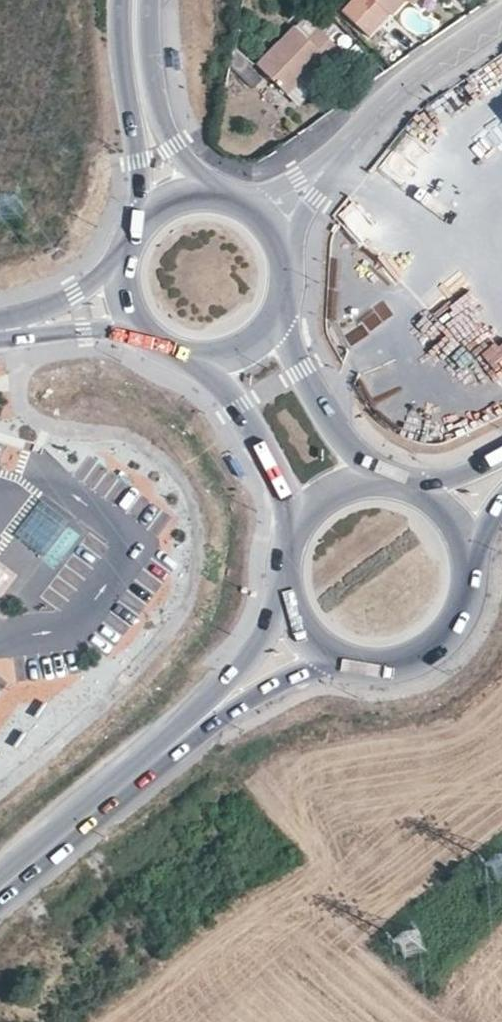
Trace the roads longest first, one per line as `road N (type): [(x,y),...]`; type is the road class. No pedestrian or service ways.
road 1 (primary): [(0,888),(221,705)]
road 2 (residential): [(345,149),(443,61),(501,25)]
road 3 (primary): [(375,477),(340,444),(282,349),(273,315)]
road 4 (primary): [(336,660),(374,665),(431,641),(460,587),(461,556)]
road 5 (primary): [(204,362),(281,475),(293,513)]
road 6 (primary): [(272,571),(260,638),(221,705)]
road 7 (residential): [(279,261),(295,218),(345,149)]
road 8 (residential): [(12,329),(140,342)]
road 9 (residential): [(345,149),(228,199)]
road 10 (primary): [(221,705),(336,660)]

